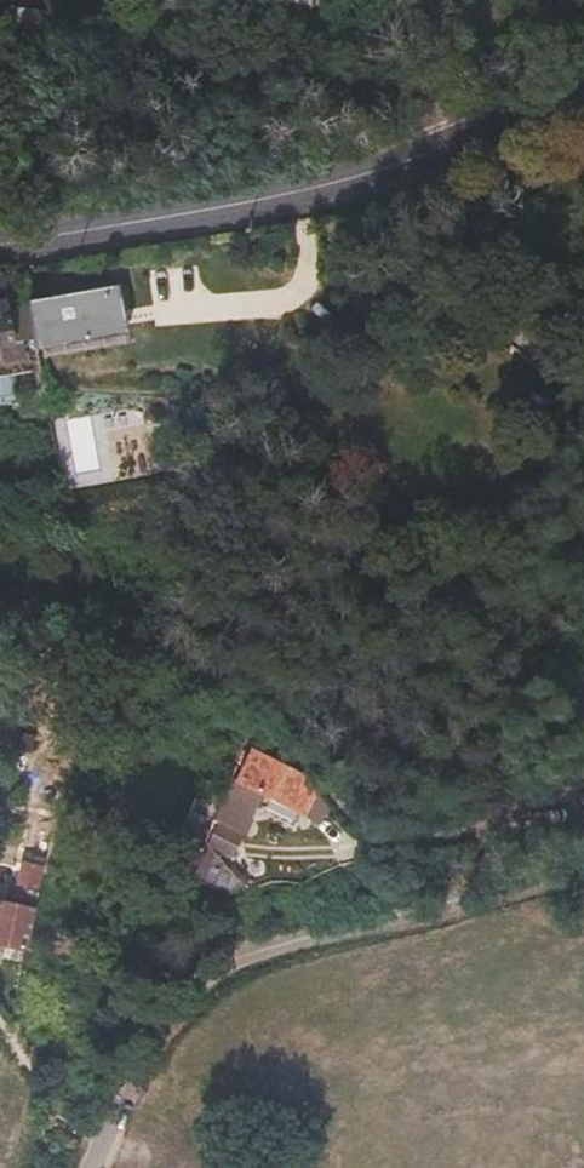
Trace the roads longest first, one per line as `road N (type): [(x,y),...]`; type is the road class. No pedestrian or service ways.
road 1 (unclassified): [(583,866),(248,955),(181,1002),(98,1137),(90,1167)]
road 2 (secondary): [(0,246),(378,166),(454,137),(583,68)]
road 3 (track): [(497,116),(0,13)]

